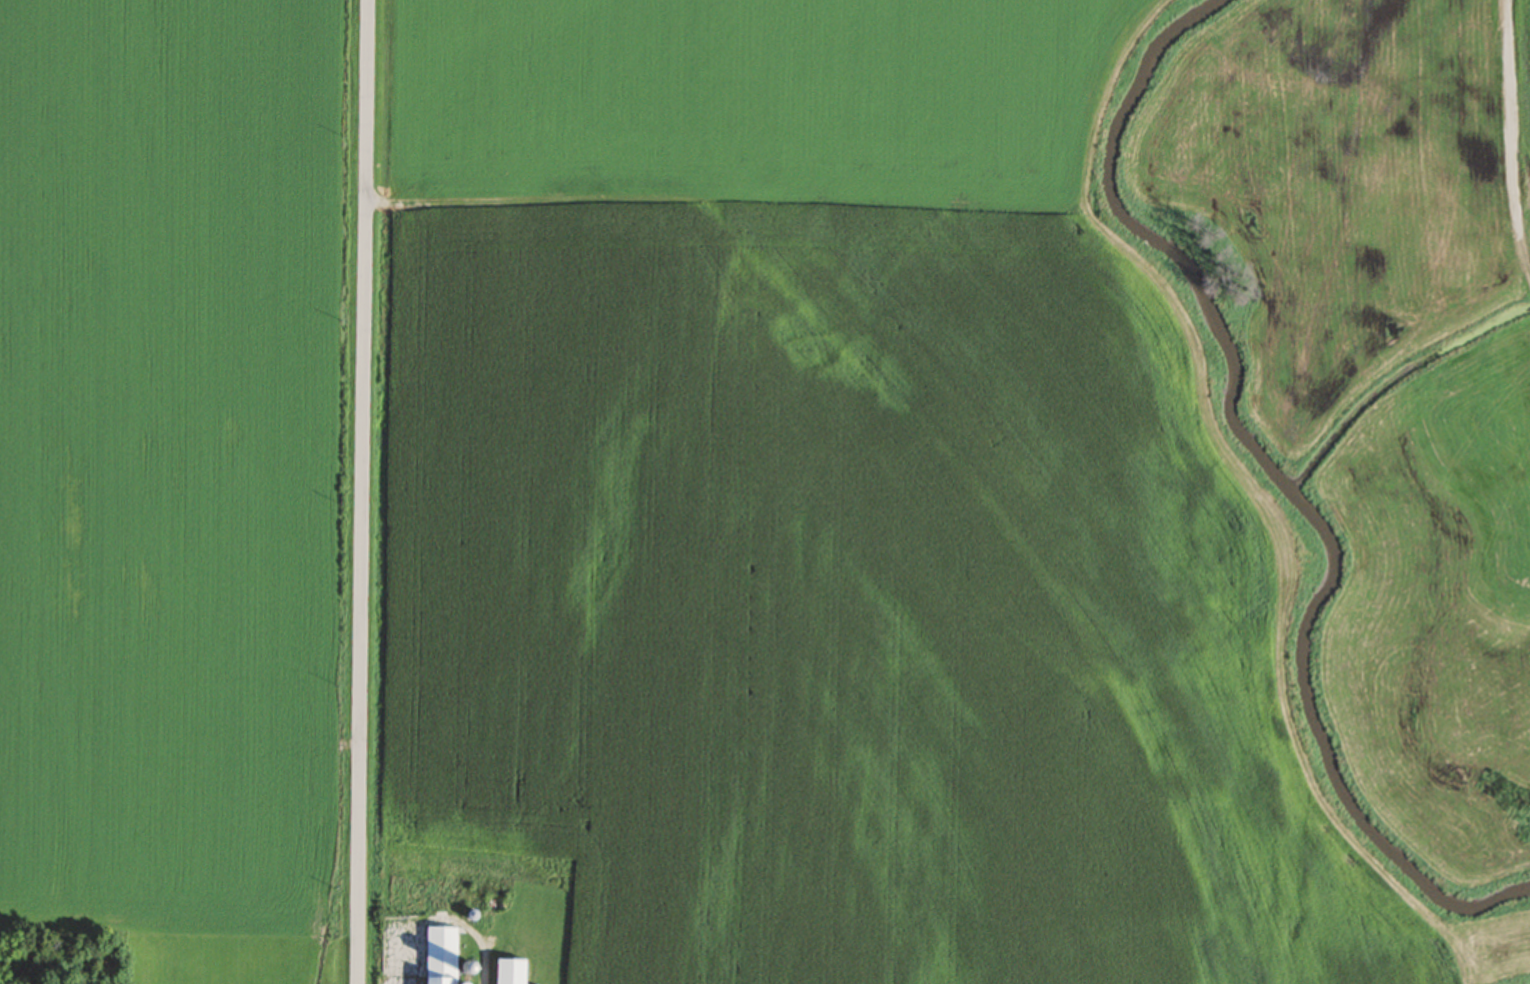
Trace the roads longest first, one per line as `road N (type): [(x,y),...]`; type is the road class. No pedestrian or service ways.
road 1 (residential): [(359,983),(371,0)]

